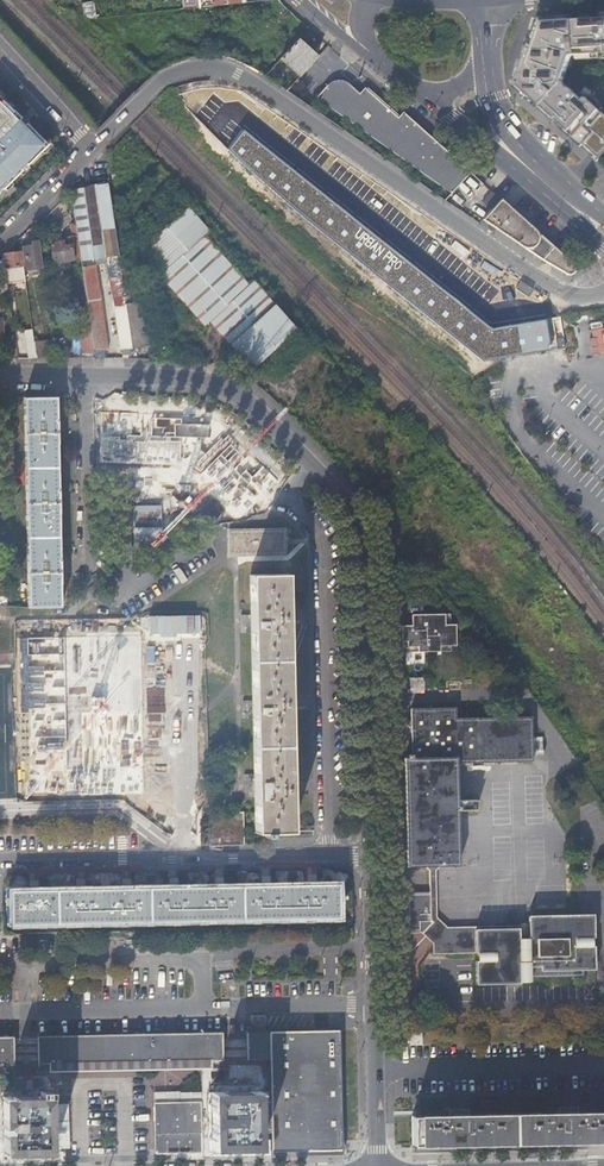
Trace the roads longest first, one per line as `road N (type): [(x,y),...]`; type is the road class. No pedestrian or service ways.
road 1 (residential): [(0,374),(176,379),(232,392),(345,501),(362,544),(370,853)]
road 2 (residential): [(91,149),(175,73),(234,71),(570,296),(603,295)]
road 3 (residential): [(0,861),(370,853)]
road 4 (residential): [(370,853),(378,1165)]
road 5 (primary): [(423,95),(603,247)]
road 6 (primary): [(603,220),(515,137),(498,107),(488,58)]
road 7 (residential): [(0,47),(91,149)]
road 8 (residential): [(0,242),(91,149)]

